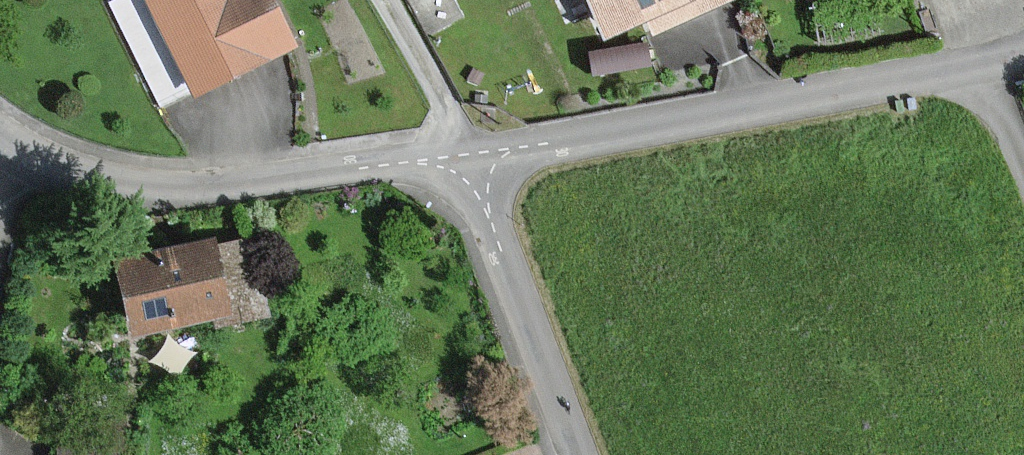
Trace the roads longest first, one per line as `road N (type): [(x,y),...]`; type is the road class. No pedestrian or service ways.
road 1 (residential): [(975,67),(468,157)]
road 2 (residential): [(0,141),(66,171),(166,188),(468,157)]
road 3 (residential): [(468,157),(574,454)]
road 4 (residential): [(975,67),(1023,196)]

